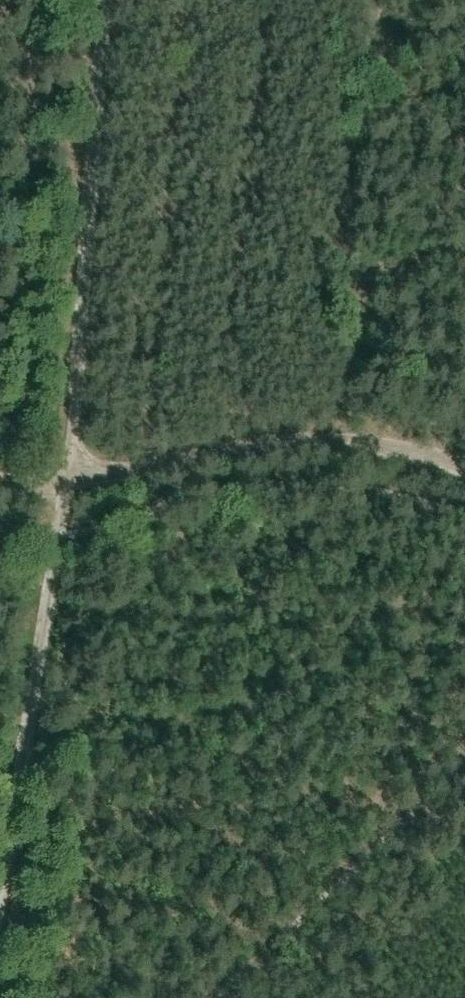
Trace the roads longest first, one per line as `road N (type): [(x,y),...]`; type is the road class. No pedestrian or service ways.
road 1 (track): [(57,483),(90,0)]
road 2 (track): [(464,476),(317,447),(57,483)]
road 3 (track): [(0,823),(54,536),(57,483)]

